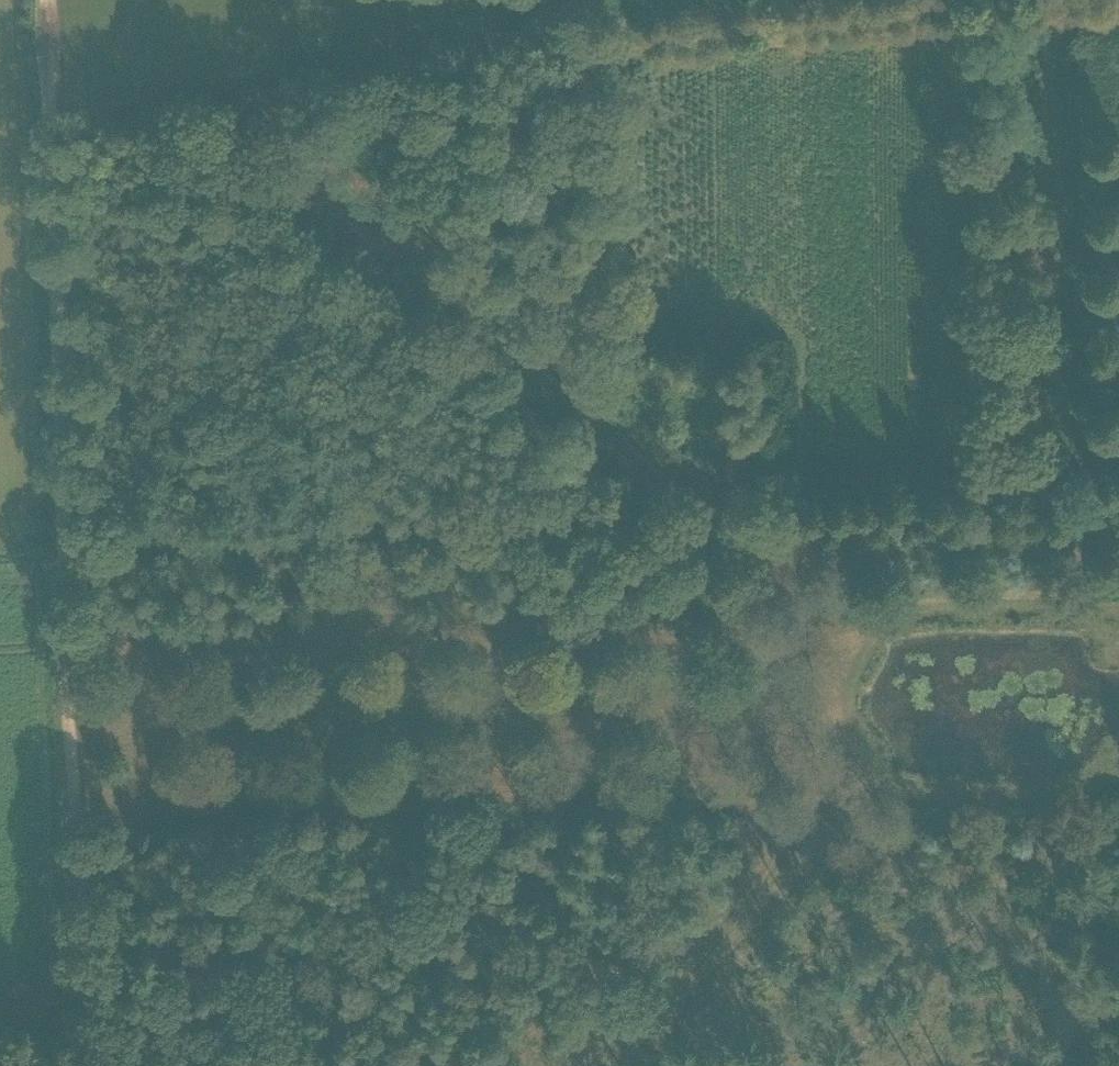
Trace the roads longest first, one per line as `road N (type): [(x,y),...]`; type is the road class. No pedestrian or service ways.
road 1 (track): [(81,1065),(44,0)]

